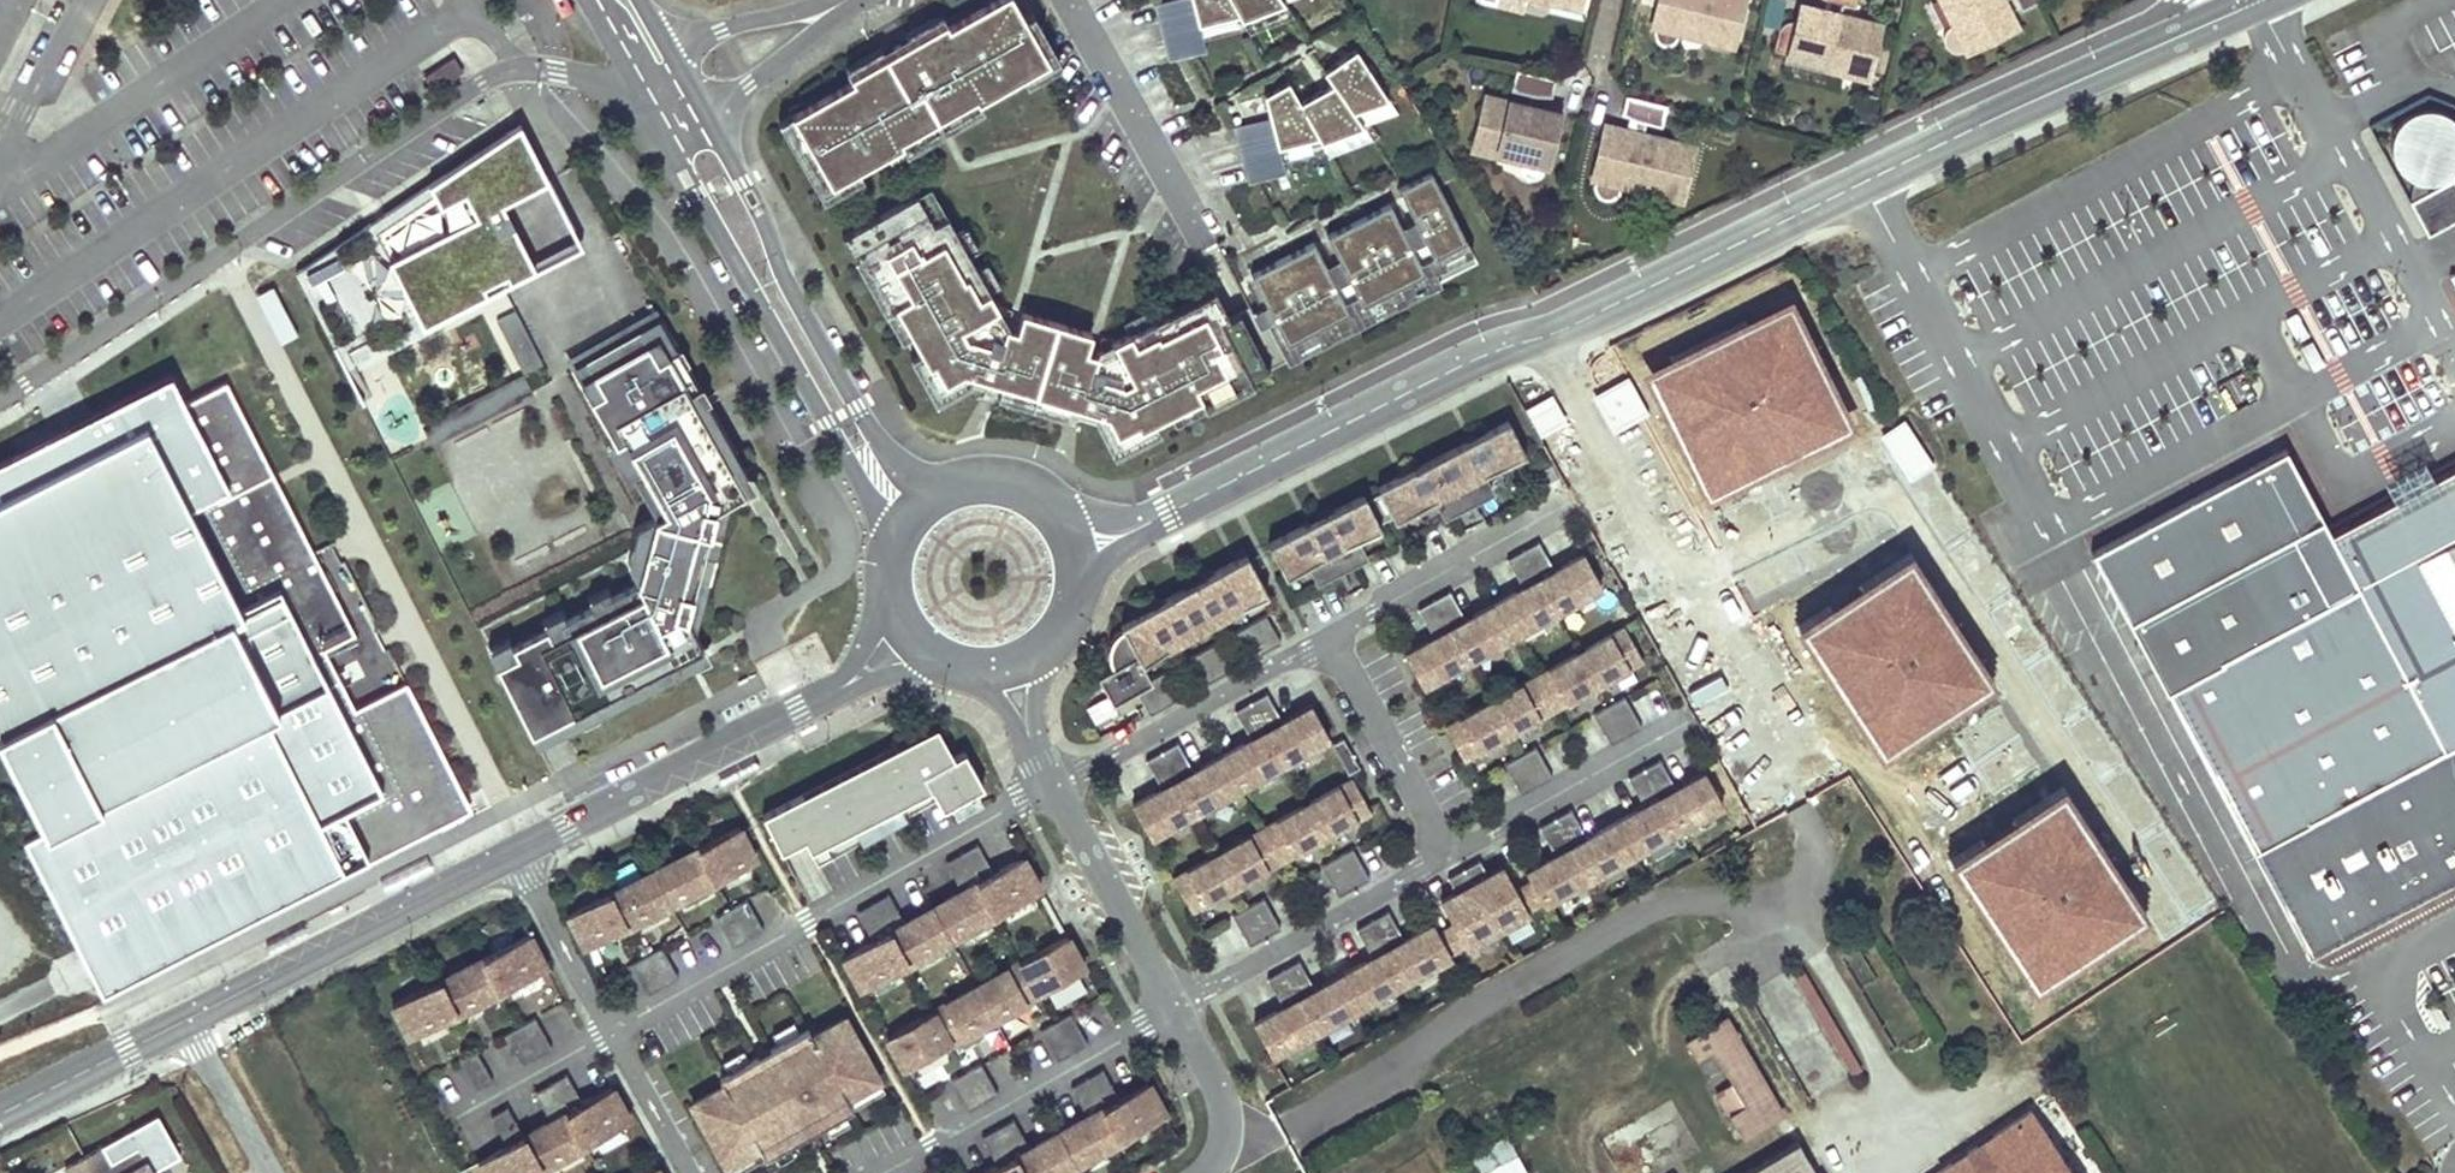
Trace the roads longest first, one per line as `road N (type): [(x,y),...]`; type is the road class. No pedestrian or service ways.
road 1 (residential): [(2261,0),(1996,117),(1585,320),(1490,352),(1128,535),(1076,553)]
road 2 (residential): [(1052,788),(1330,640),(1450,855),(1176,1010)]
road 3 (residential): [(644,98),(893,550)]
road 4 (residential): [(1052,788),(610,1033)]
road 5 (residential): [(952,487),(914,474),(884,450),(784,277),(710,113)]
road 6 (residential): [(914,637),(798,710),(517,854)]
road 7 (residential): [(517,854),(190,1022)]
road 8 (residential): [(1176,1010),(887,1172)]
road 9 (residential): [(1052,788),(1176,1010)]
road 10 (residential): [(190,1022),(0,1119)]
road 11 (residential): [(610,1033),(517,854)]
road 12 (residential): [(1176,1010),(1226,1113),(1224,1148),(1208,1172)]
road 13 (residential): [(710,113),(847,0)]
road 14 (residential): [(839,0),(721,30),(674,58)]
road 15 (residential): [(190,1022),(274,1172)]
road 16 (residential): [(690,1172),(610,1033)]
road 17 (residential): [(1076,553),(1059,518),(1029,492),(991,481),(952,487)]

